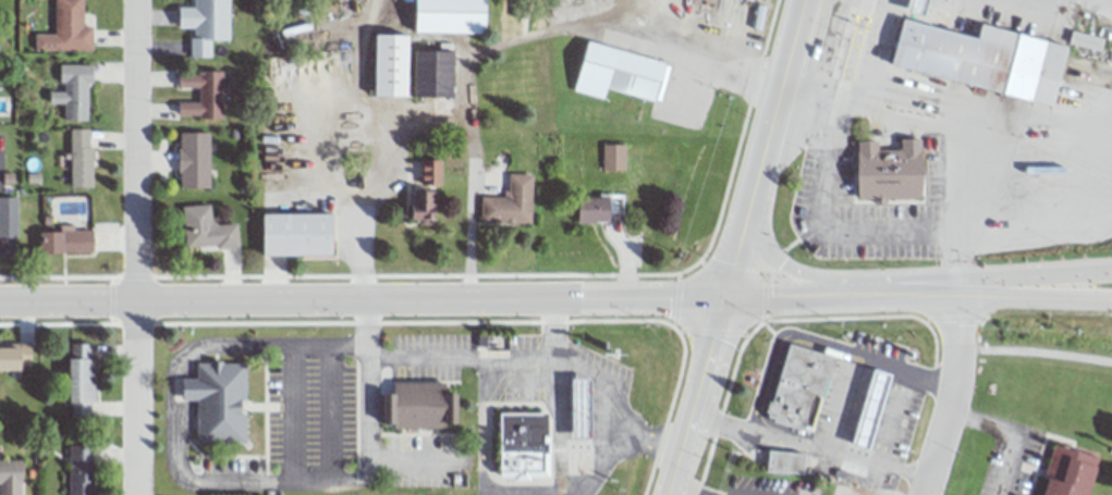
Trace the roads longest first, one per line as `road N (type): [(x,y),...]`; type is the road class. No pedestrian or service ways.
road 1 (secondary): [(0,298),(725,297)]
road 2 (residential): [(133,297),(133,0)]
road 3 (secondary): [(725,297),(1021,285)]
road 4 (secondary): [(751,206),(805,0)]
road 5 (residential): [(963,287),(949,412),(924,494)]
road 6 (secondary): [(665,494),(725,297)]
road 7 (residential): [(133,297),(135,494)]
road 8 (secondary): [(689,414),(765,296)]
road 9 (secondary): [(904,292),(821,279),(777,260)]

